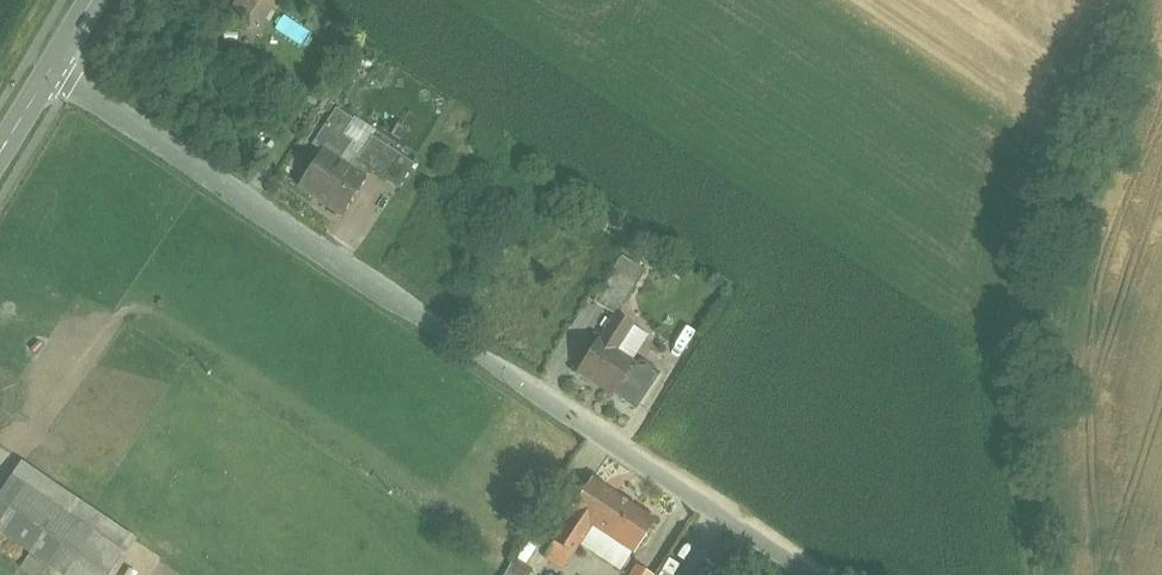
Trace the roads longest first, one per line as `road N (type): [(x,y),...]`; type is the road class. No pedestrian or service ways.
road 1 (unclassified): [(52,69),(813,574)]

